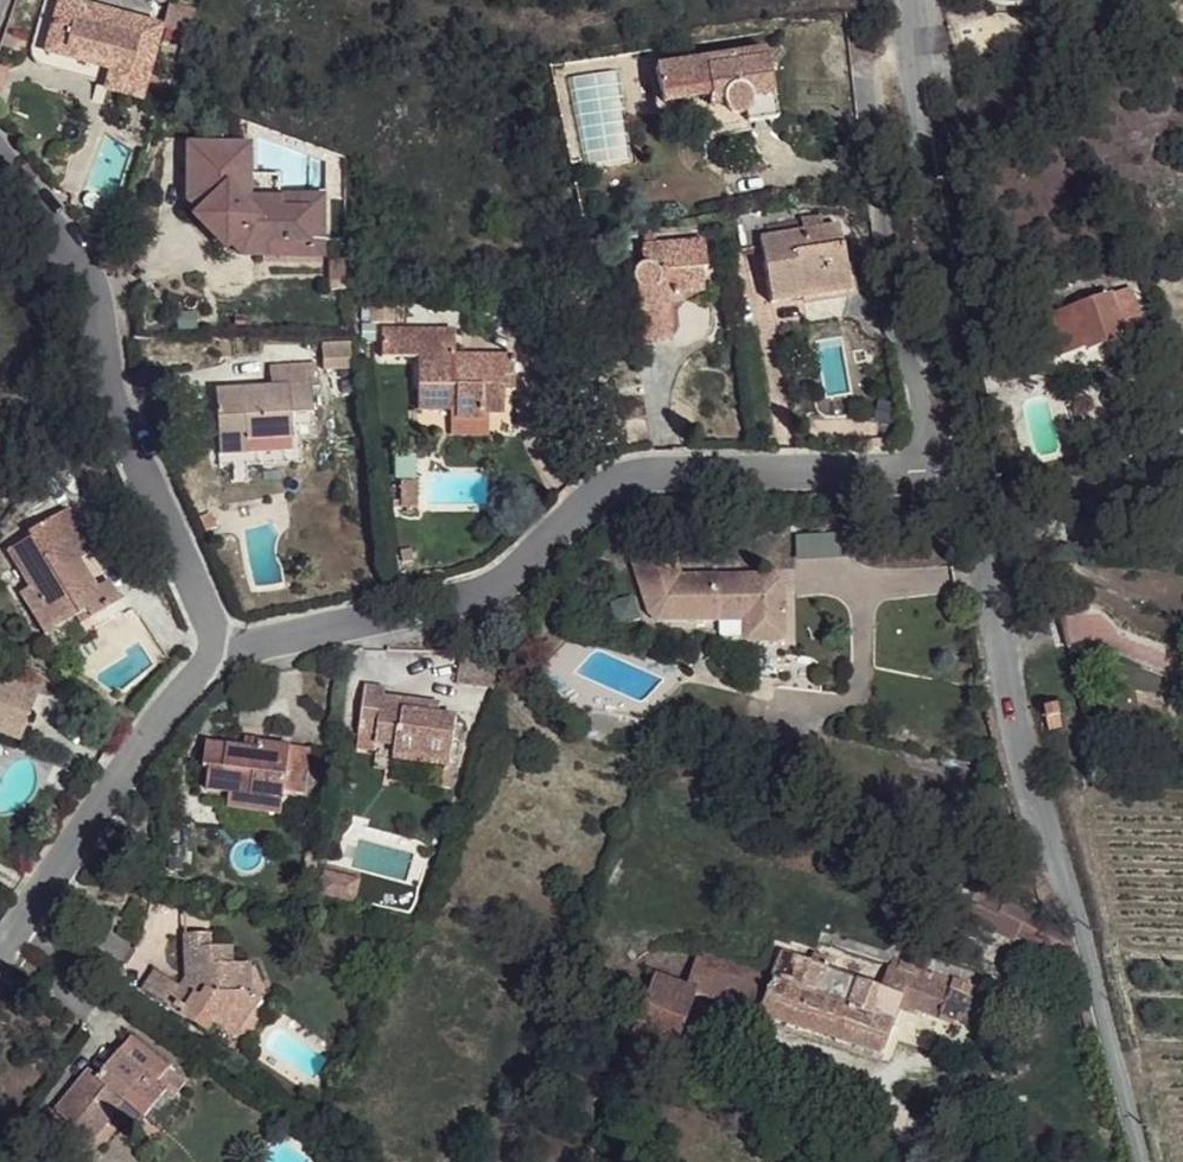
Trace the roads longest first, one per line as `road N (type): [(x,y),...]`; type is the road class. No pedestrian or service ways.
road 1 (residential): [(961,469),(641,475),(573,511),(521,571),(456,598),(223,654)]
road 2 (residential): [(1140,1161),(961,469)]
road 3 (residential): [(223,654),(101,378),(98,311),(70,255),(0,166)]
road 4 (residential): [(961,469),(925,195),(929,94),(911,0)]
road 5 (residential): [(223,654),(169,704),(0,957)]

